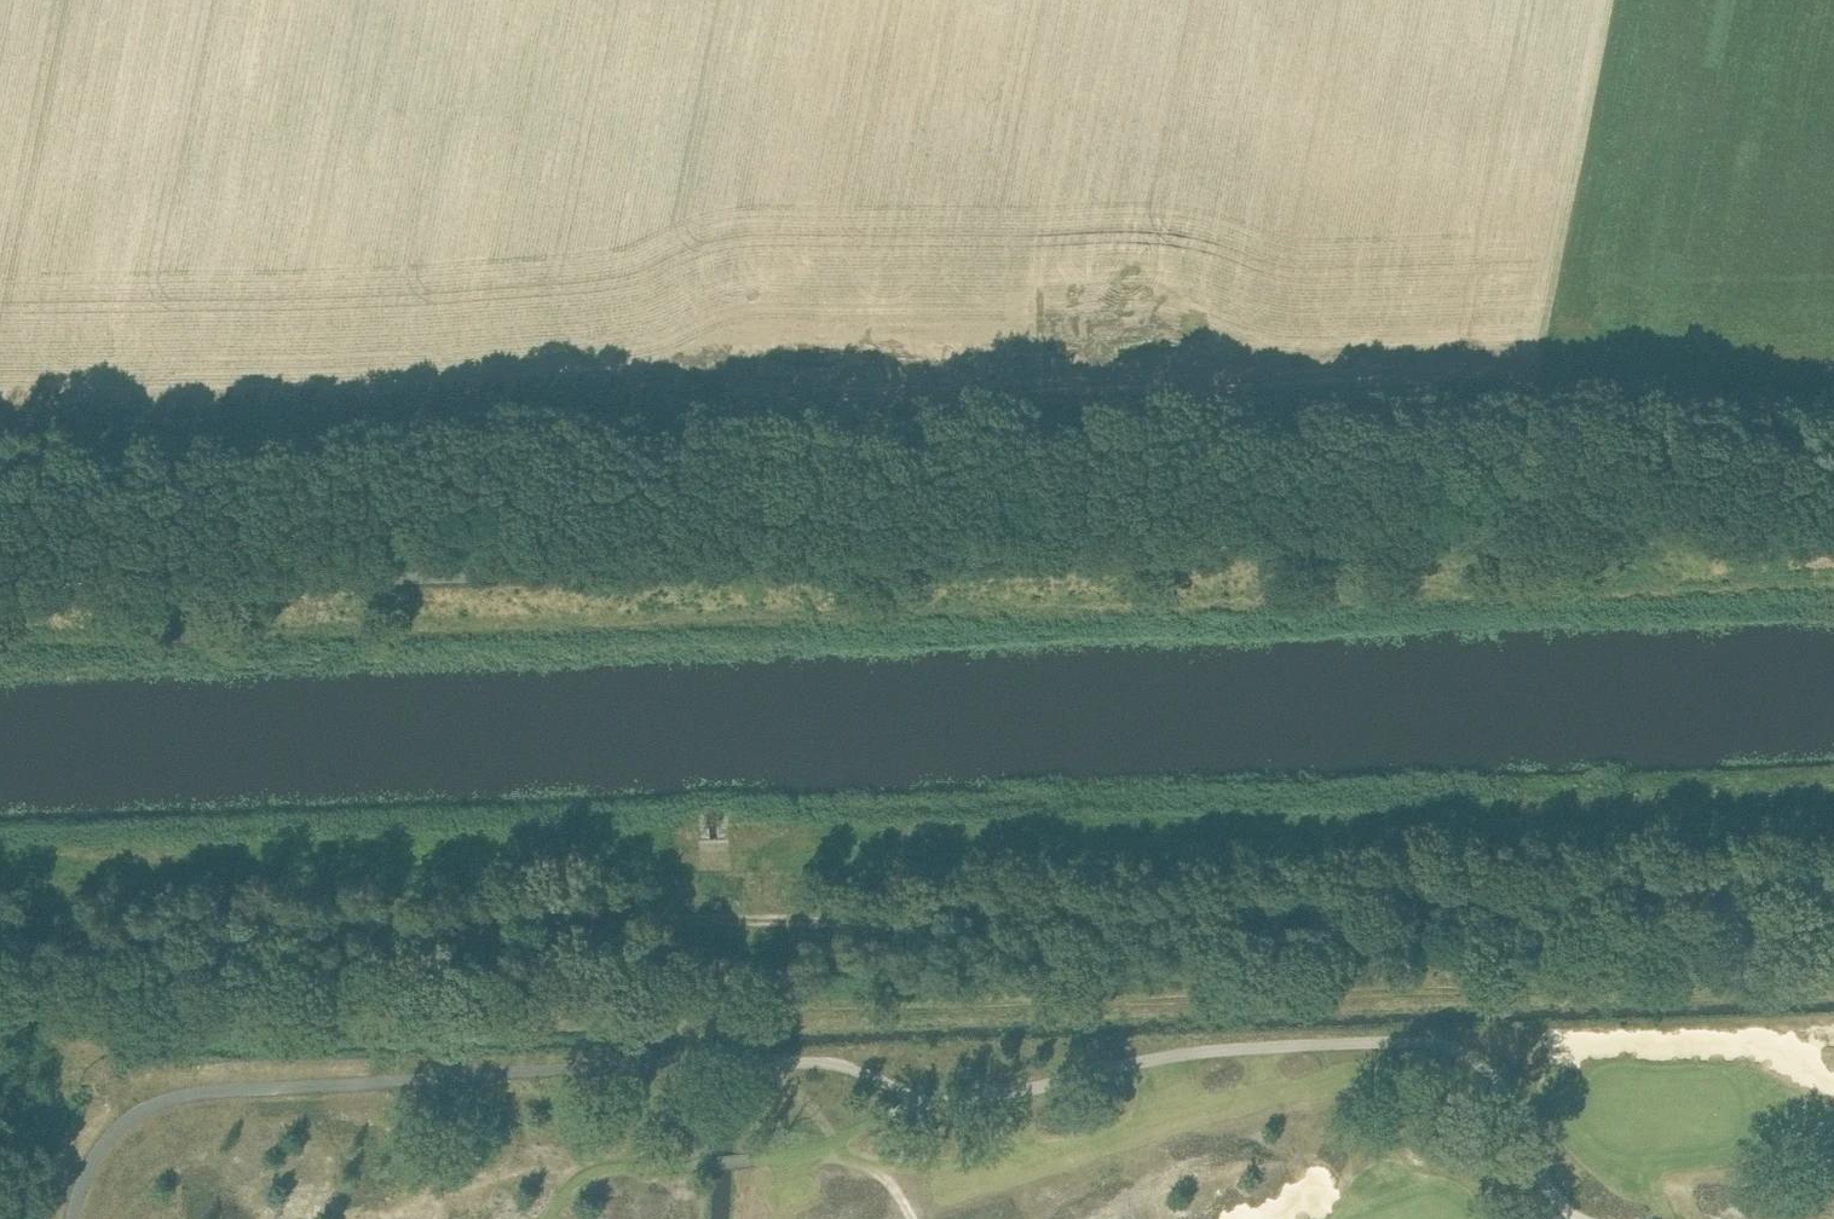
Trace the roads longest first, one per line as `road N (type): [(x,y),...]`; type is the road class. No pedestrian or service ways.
road 1 (track): [(0,944),(1833,874)]

